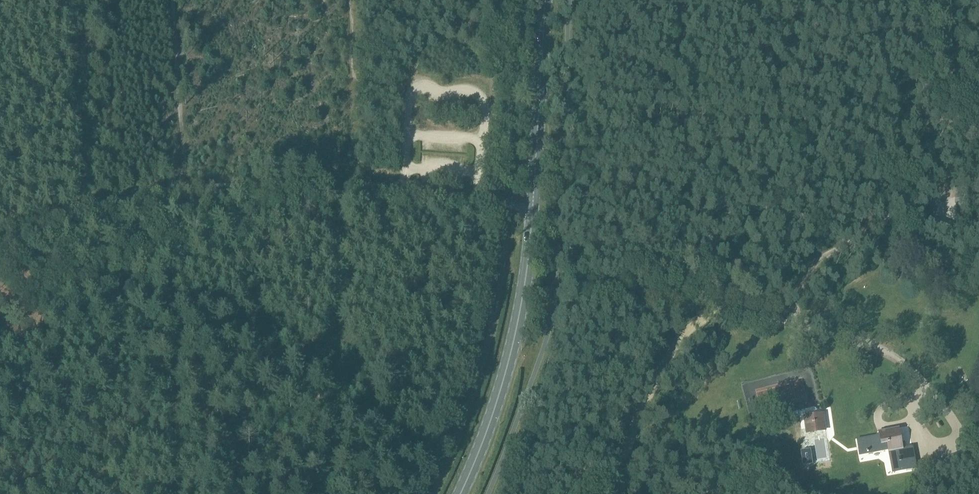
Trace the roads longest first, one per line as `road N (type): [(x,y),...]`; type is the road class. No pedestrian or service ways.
road 1 (secondary): [(459,493),(509,362),(525,282),(544,0)]
road 2 (track): [(345,189),(183,187),(0,233)]
road 3 (track): [(183,187),(169,0)]
road 4 (track): [(478,201),(481,146),(474,139),(410,138)]
road 5 (track): [(532,205),(404,195)]
road 6 (track): [(481,146),(480,98),(416,90),(409,99)]

